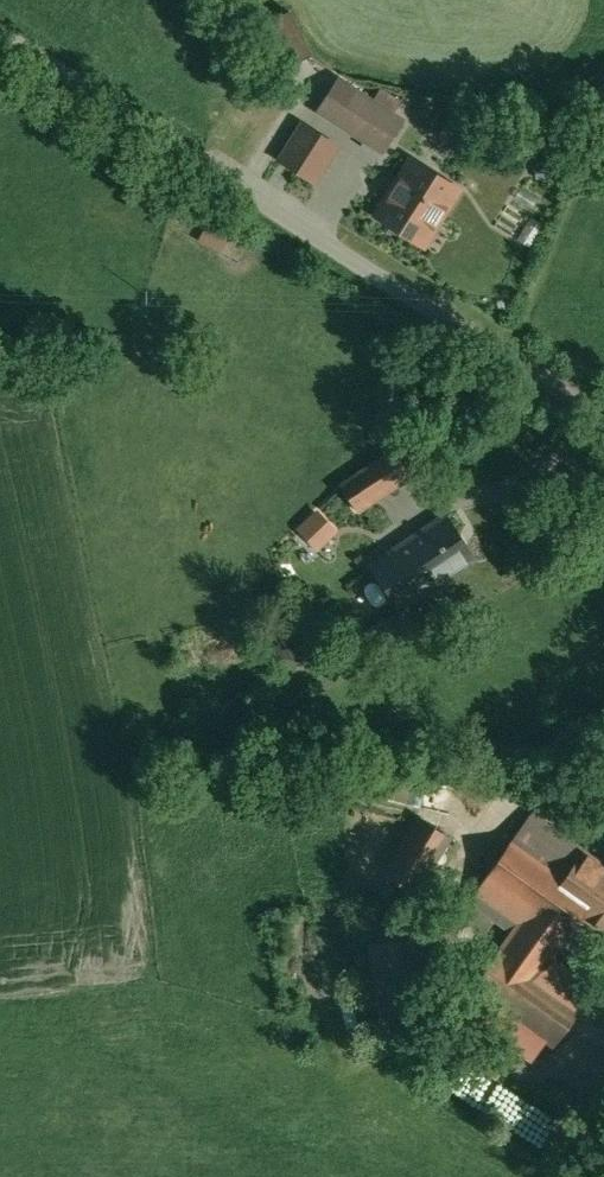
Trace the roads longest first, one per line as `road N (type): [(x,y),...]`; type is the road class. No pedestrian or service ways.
road 1 (unclassified): [(0,34),(512,358),(603,430)]

